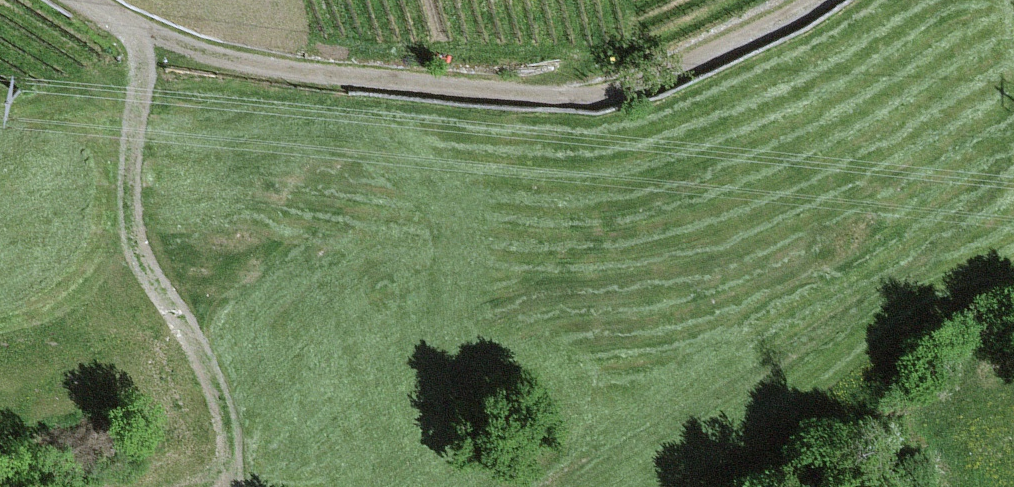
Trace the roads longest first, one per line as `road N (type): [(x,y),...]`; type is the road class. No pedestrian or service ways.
road 1 (track): [(85,0),(172,44),(281,68),(607,97),(792,22),(825,0)]
road 2 (track): [(562,486),(918,278),(1001,182),(1013,147)]
road 3 (track): [(147,33),(132,136),(135,235),(145,264),(210,363),(226,413),(234,486)]

